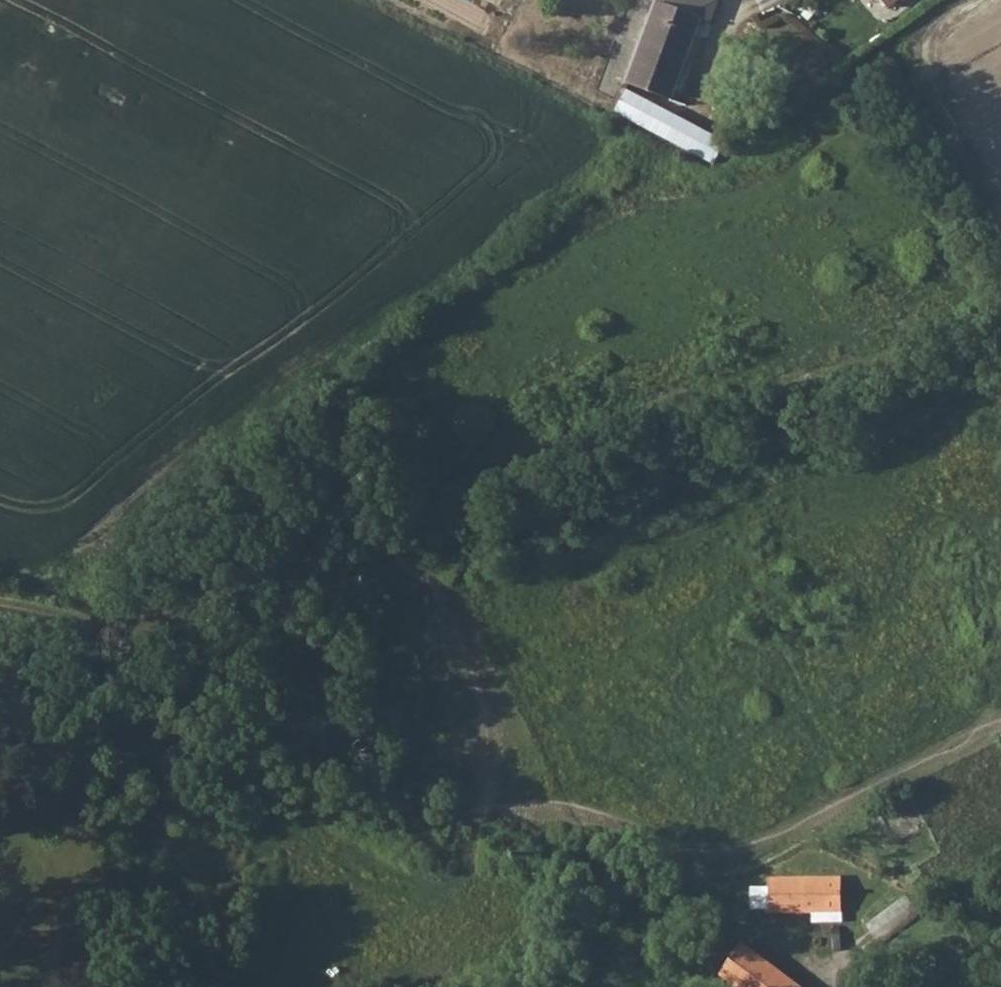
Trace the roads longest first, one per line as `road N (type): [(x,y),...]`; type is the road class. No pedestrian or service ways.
road 1 (track): [(0,604),(136,645)]

